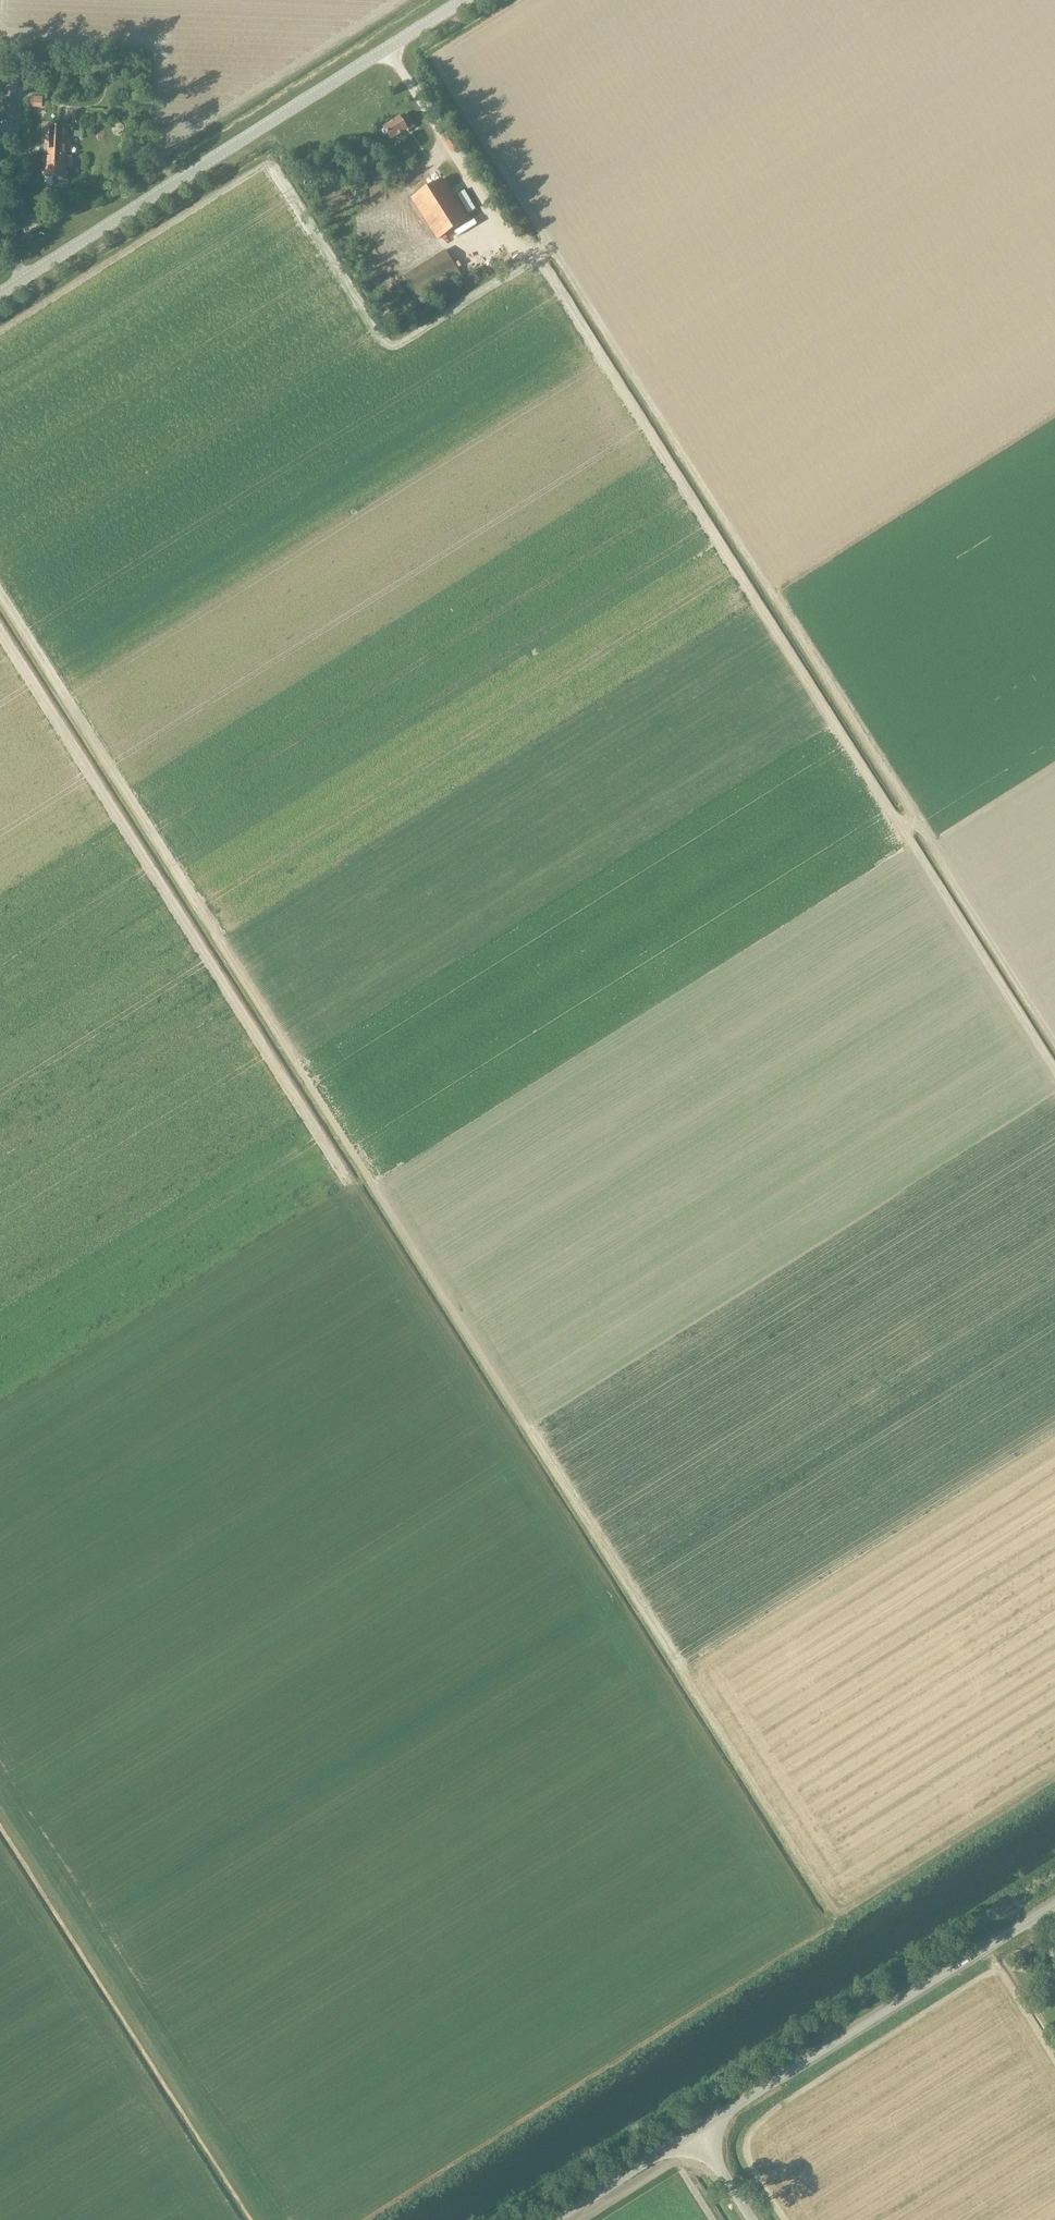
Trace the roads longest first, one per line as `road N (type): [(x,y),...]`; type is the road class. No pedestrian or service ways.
road 1 (unclassified): [(0,294),(464,0)]
road 2 (unclassified): [(695,2131),(1054,1904)]
road 3 (unclassified): [(554,2219),(695,2131)]

